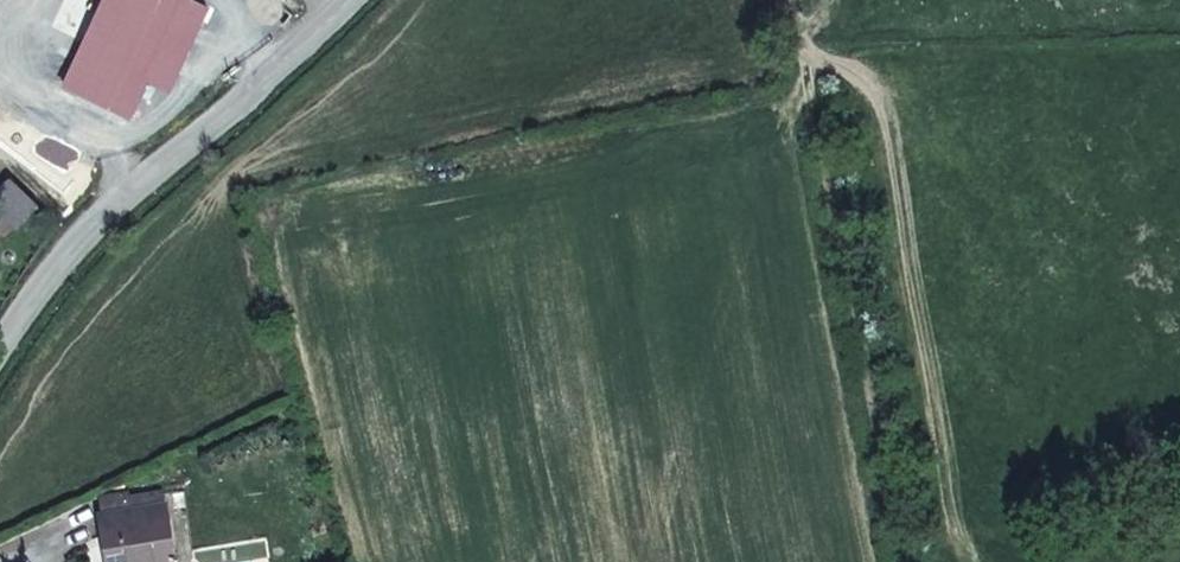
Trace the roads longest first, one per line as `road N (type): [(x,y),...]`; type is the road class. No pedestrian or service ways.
road 1 (unclassified): [(0,367),(137,193),(355,0)]

